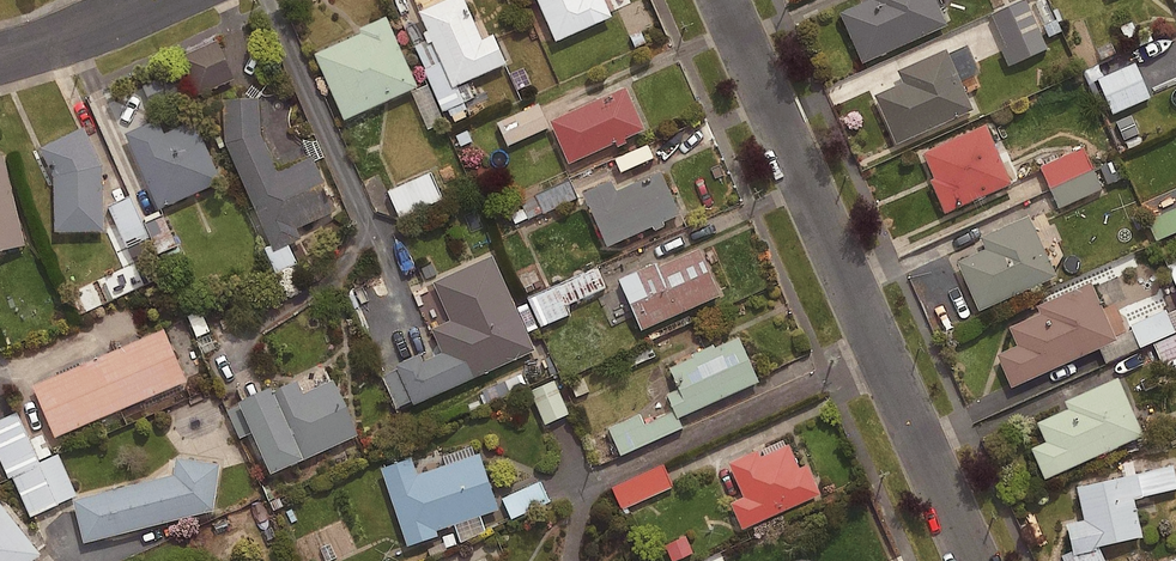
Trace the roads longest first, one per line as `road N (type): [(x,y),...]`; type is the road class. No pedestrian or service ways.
road 1 (residential): [(724,0),(973,560)]
road 2 (residential): [(153,0),(0,57)]

